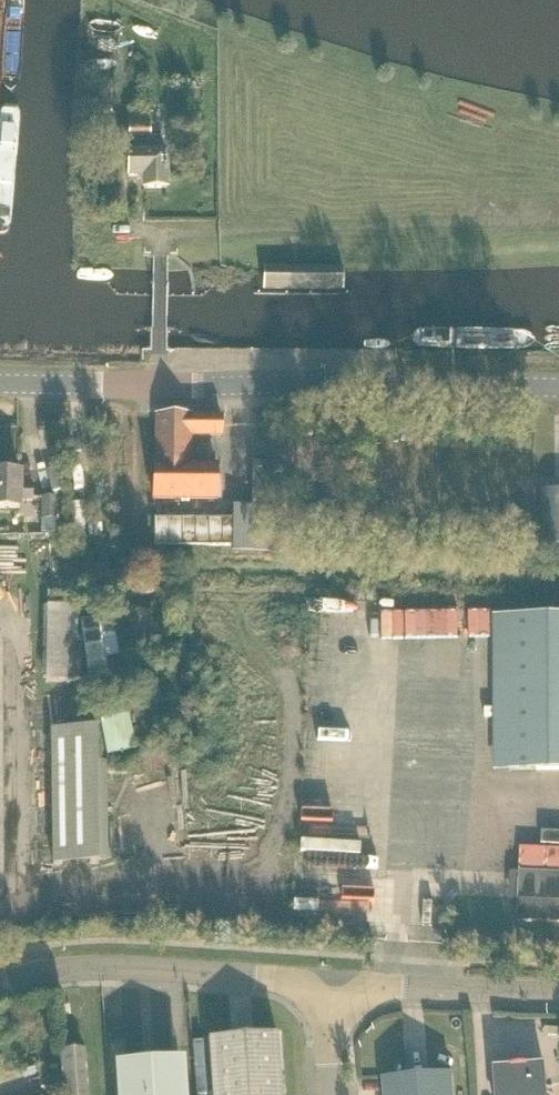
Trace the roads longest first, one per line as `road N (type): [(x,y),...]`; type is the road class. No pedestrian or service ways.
road 1 (tertiary): [(558,389),(0,384)]
road 2 (track): [(161,236),(549,222)]
road 3 (unclassified): [(0,988),(50,972),(112,967),(271,978),(332,1003)]
road 4 (unclassified): [(332,1003),(394,987),(558,994)]

